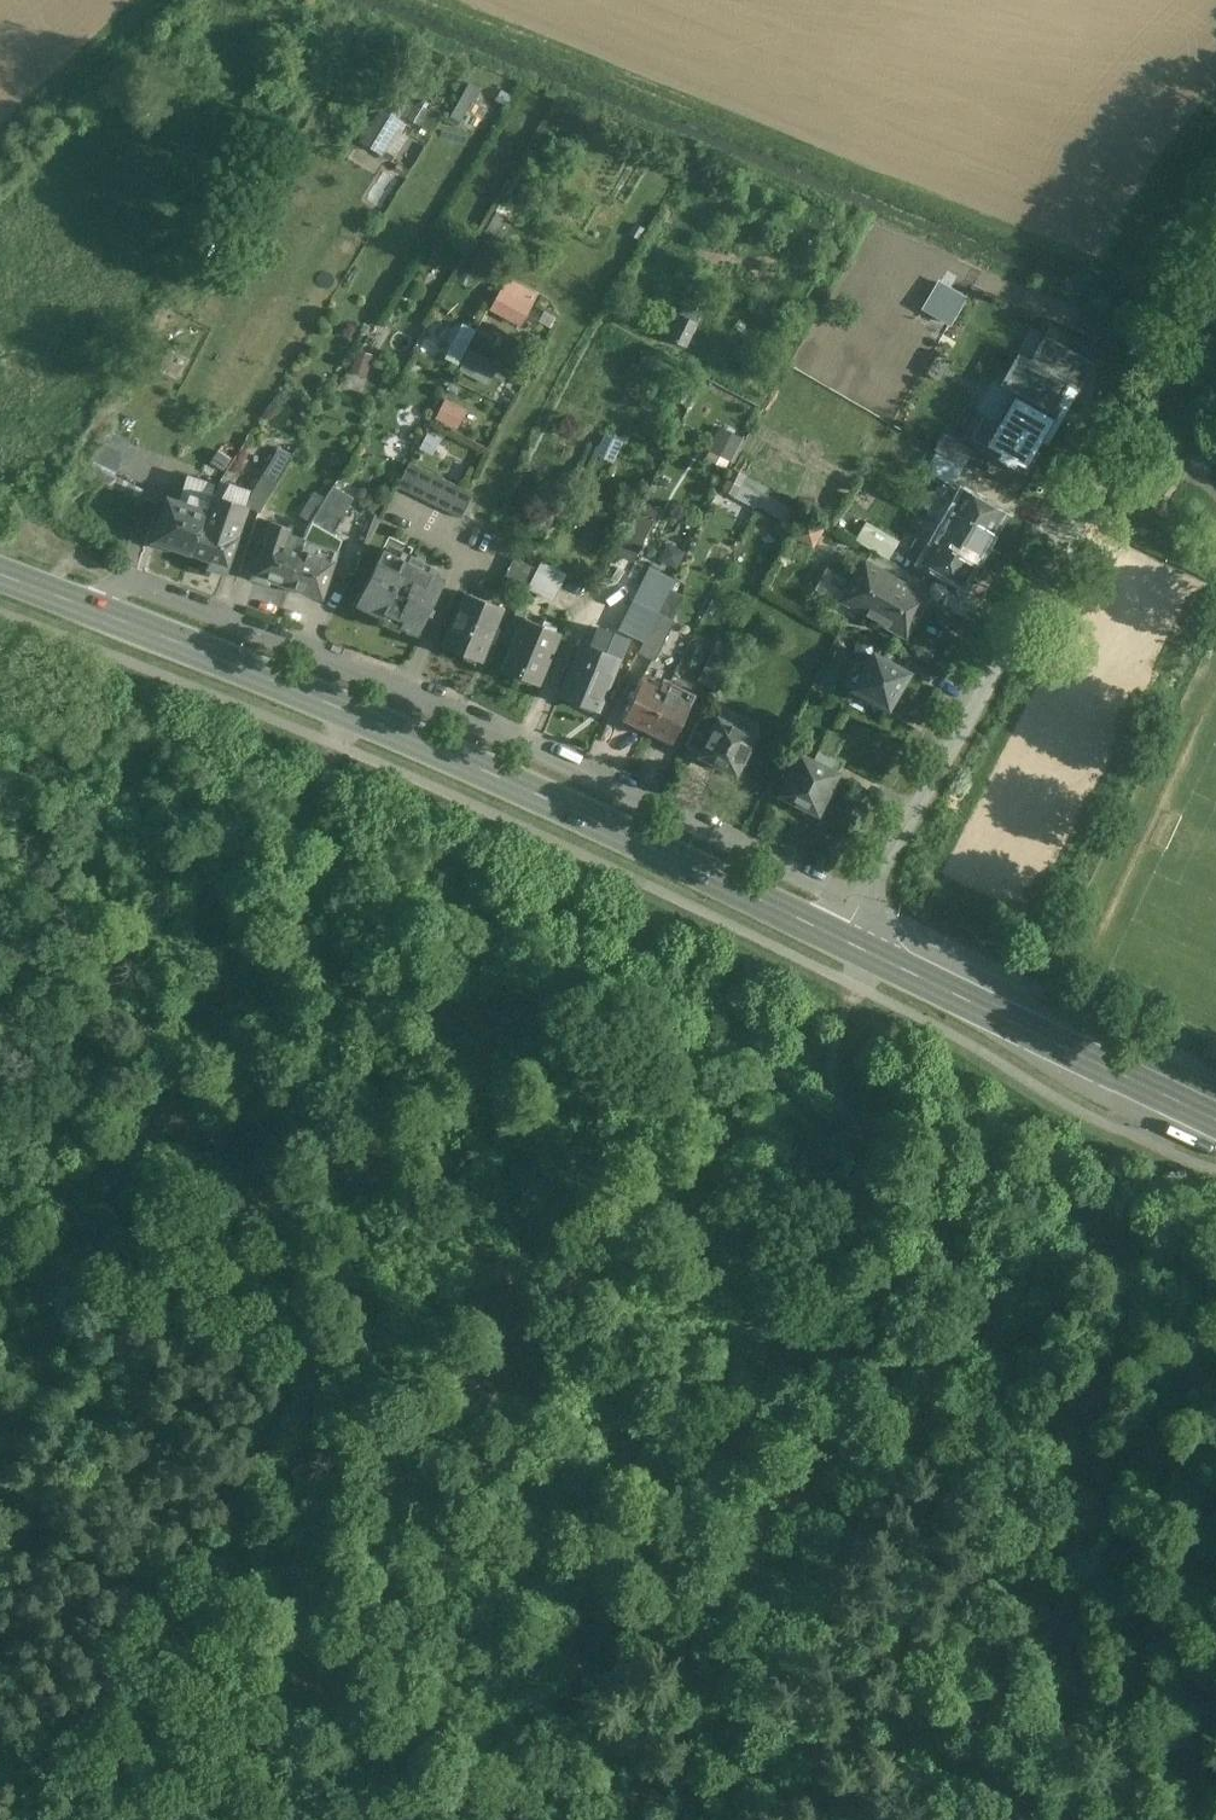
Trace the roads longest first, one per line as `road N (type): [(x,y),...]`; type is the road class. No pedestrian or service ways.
road 1 (track): [(860,988),(837,1030),(834,1079),(844,1118),(831,1183),(788,1315),(716,1469),(625,1602),(403,1819)]
road 2 (primary): [(848,943),(352,709),(0,571)]
road 3 (track): [(0,1449),(352,709)]
road 4 (track): [(1215,1690),(844,1118)]
road 5 (unclassified): [(848,943),(1080,532)]
road 6 (primary): [(1215,1123),(848,943)]
road 7 (unclassified): [(1215,325),(1080,532)]

